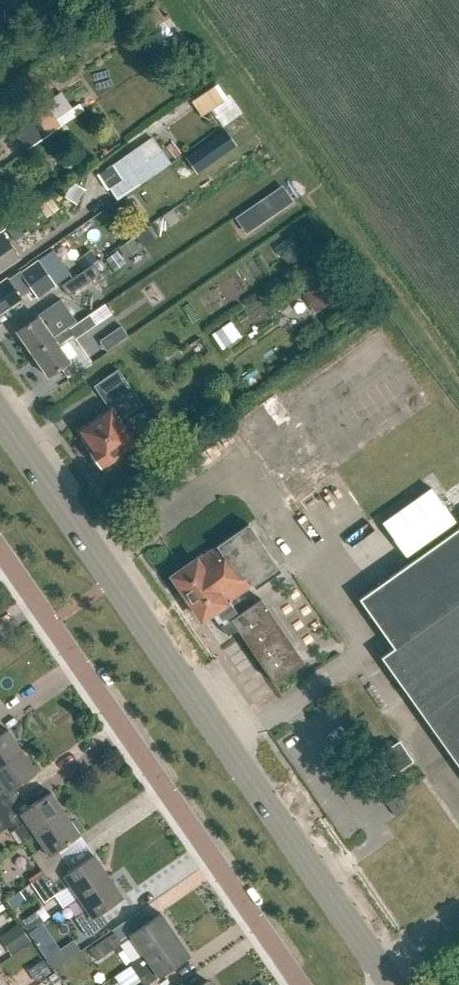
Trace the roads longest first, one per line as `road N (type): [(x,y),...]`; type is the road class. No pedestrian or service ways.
road 1 (tertiary): [(394,984),(0,417)]
road 2 (residential): [(301,984),(0,549)]

